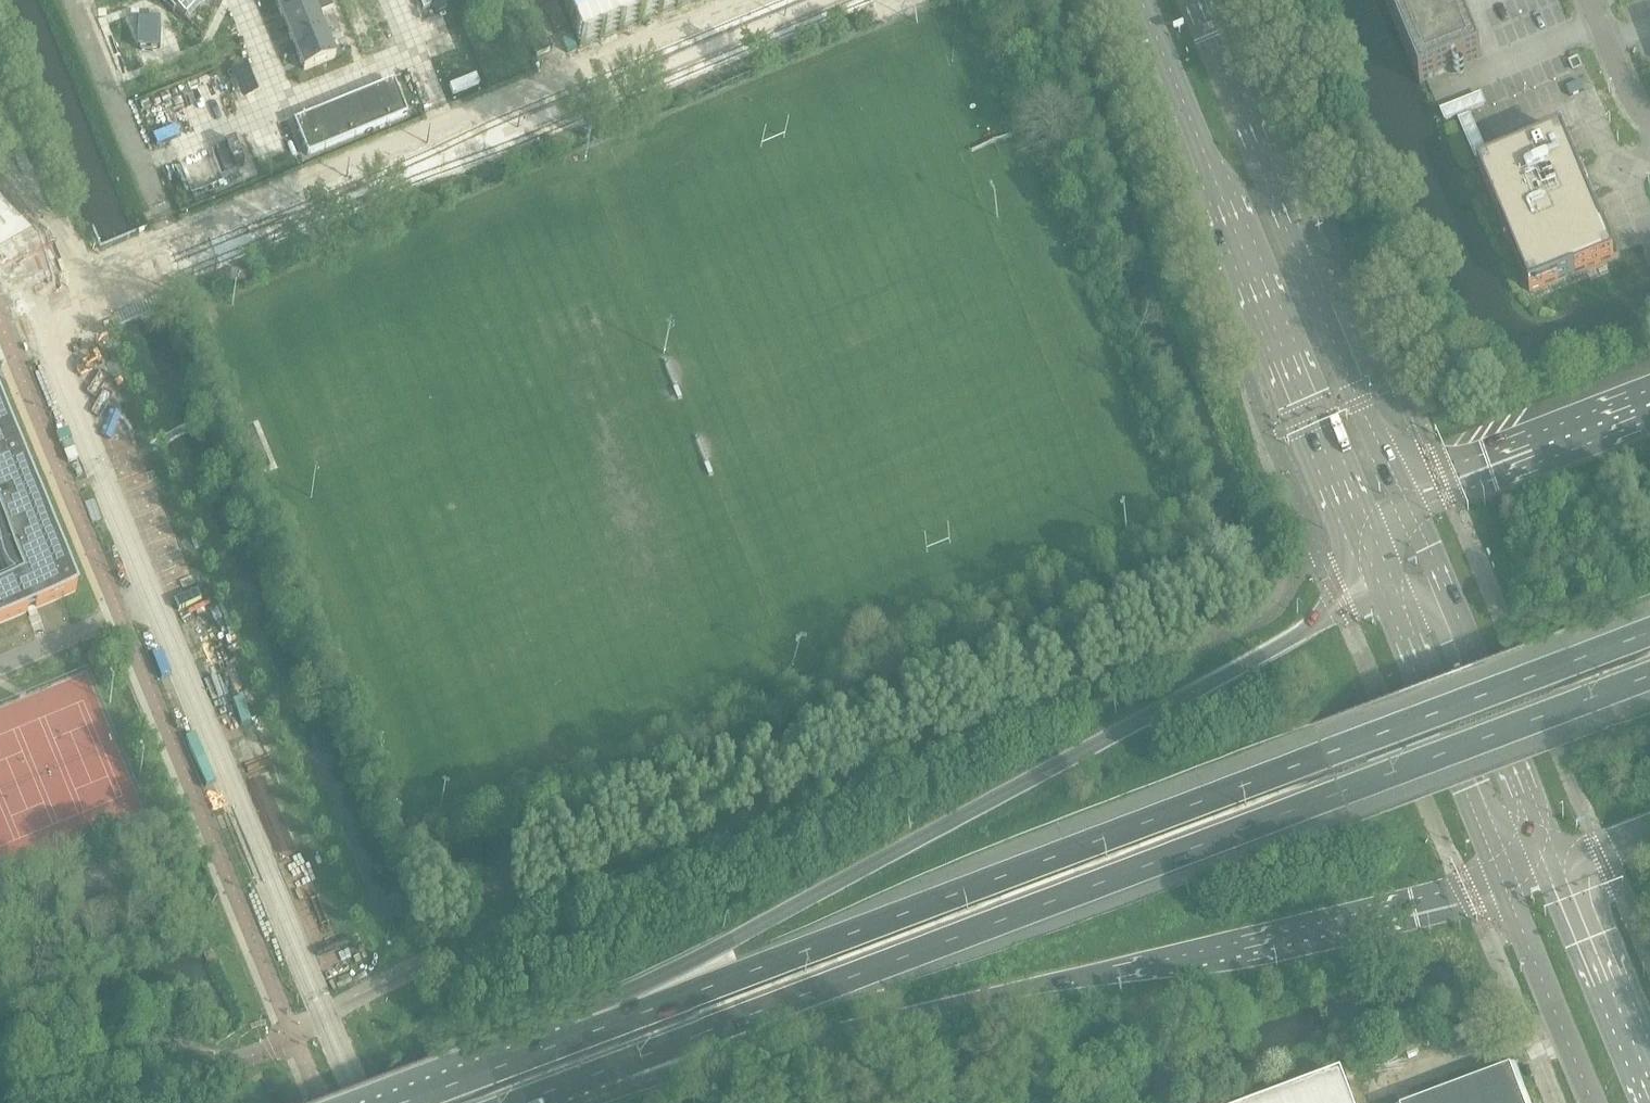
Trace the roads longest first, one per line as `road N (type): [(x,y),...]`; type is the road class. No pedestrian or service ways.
road 1 (trunk): [(1649,632),(594,1029)]
road 2 (trunk): [(624,1066),(1649,676)]
road 3 (trunk): [(1375,588),(858,864),(594,1029)]
road 4 (trunk): [(624,1066),(725,1058),(989,996),(1311,935),(1499,887)]
road 5 (secondary): [(1146,0),(1317,419),(1375,588)]
road 6 (secondary): [(1398,494),(1196,0)]
road 7 (secondary): [(1375,588),(1499,887)]
road 8 (trunk): [(1649,391),(1398,494)]
road 9 (secondary): [(1562,867),(1462,649)]
road 10 (tertiary): [(1499,887),(1591,1102)]
road 11 (tertiary): [(1649,1063),(1562,867)]
road 12 (trunk): [(594,1029),(399,1102)]
road 13 (secondary): [(1462,649),(1398,494)]
road 14 (unclassified): [(1590,0),(1627,93),(1649,120)]

